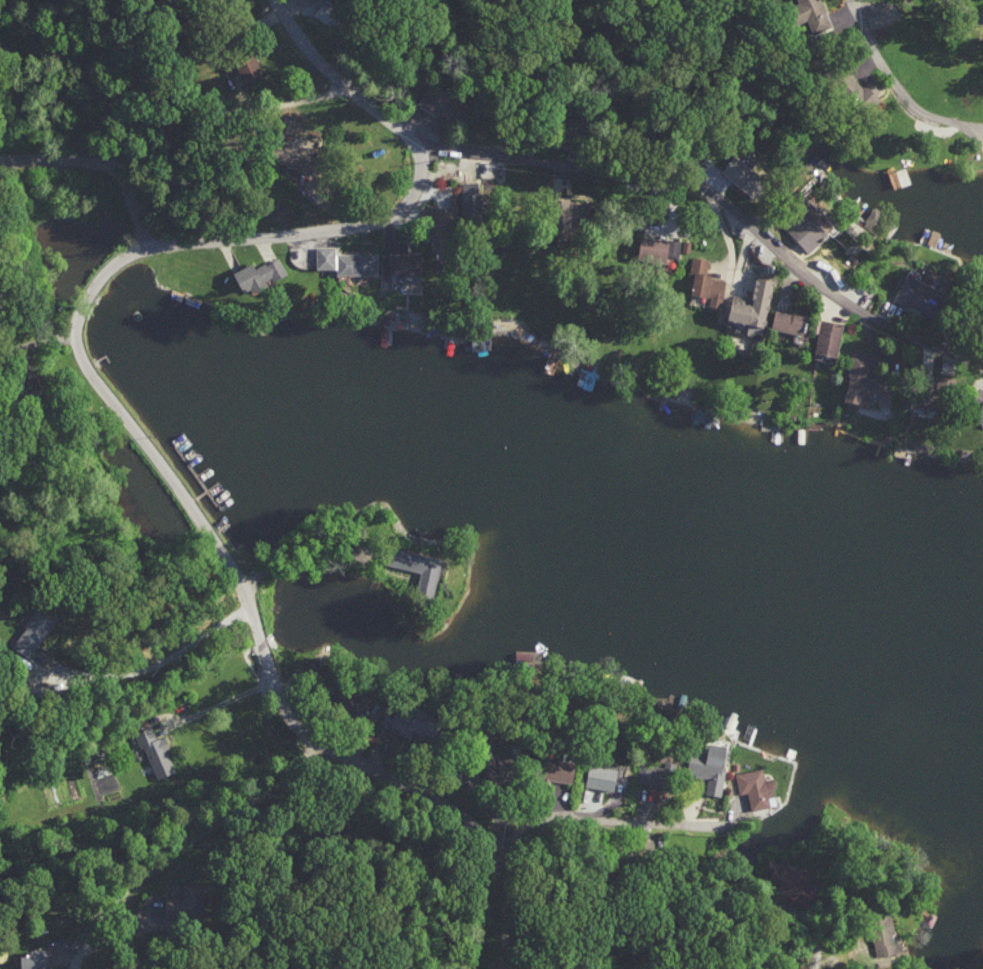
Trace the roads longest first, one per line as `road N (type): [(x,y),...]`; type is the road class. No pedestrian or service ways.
road 1 (residential): [(506,968),(513,893),(503,834),(433,788),(307,742),(244,590),(76,340),(78,314),(95,284),(146,246),(350,230),(400,215),(429,178),(425,148),(354,95),(281,0)]
road 2 (residential): [(982,380),(931,363),(735,224),(706,185),(510,158),(427,165)]
road 3 (residential): [(383,770),(420,765),(586,802),(650,804),(738,768)]
road 4 (residential): [(814,968),(820,947),(724,843),(726,825),(641,832),(565,818)]
road 5 (residential): [(80,968),(142,870),(222,818),(307,742)]
road 6 (residential): [(982,140),(916,112),(875,55),(854,0)]
road 7 (residential): [(146,246),(119,170),(0,160)]

